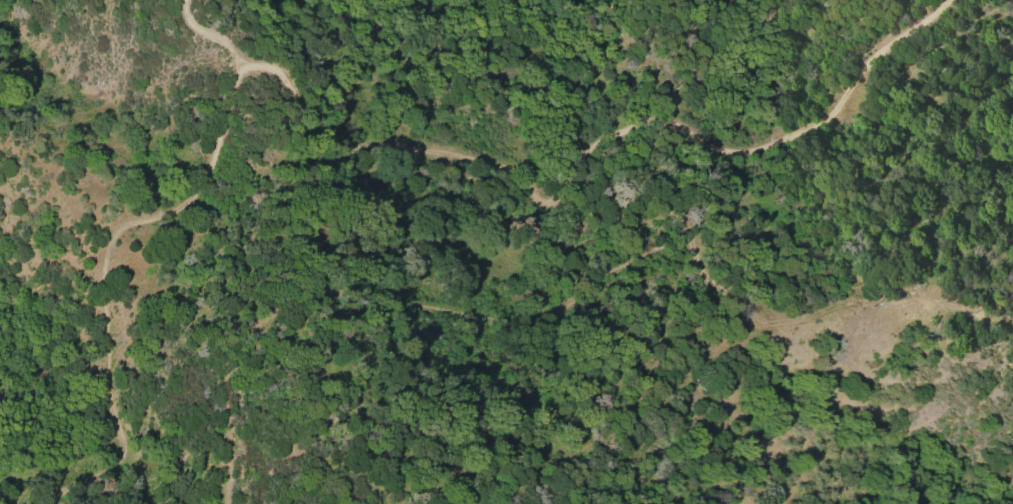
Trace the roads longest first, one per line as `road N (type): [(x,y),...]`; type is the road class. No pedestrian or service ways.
road 1 (track): [(240,73),(367,141),(468,160),(630,139),(742,154),(839,113)]
road 2 (residential): [(1012,181),(878,143),(839,113),(874,37),(948,0)]
road 3 (track): [(240,73),(183,211),(141,220),(119,239),(103,327)]

